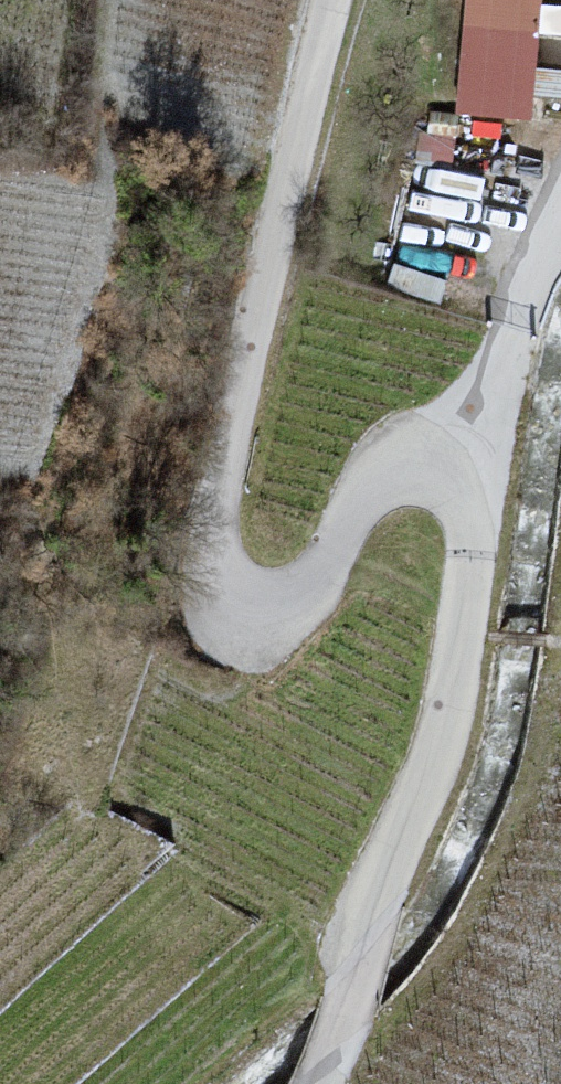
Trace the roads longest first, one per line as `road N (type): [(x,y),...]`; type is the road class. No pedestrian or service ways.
road 1 (residential): [(318,1083),(456,686),(479,485),(442,457),(394,470),(368,493),(332,564),(287,624),(242,625),(216,600),(218,526),(334,0)]

